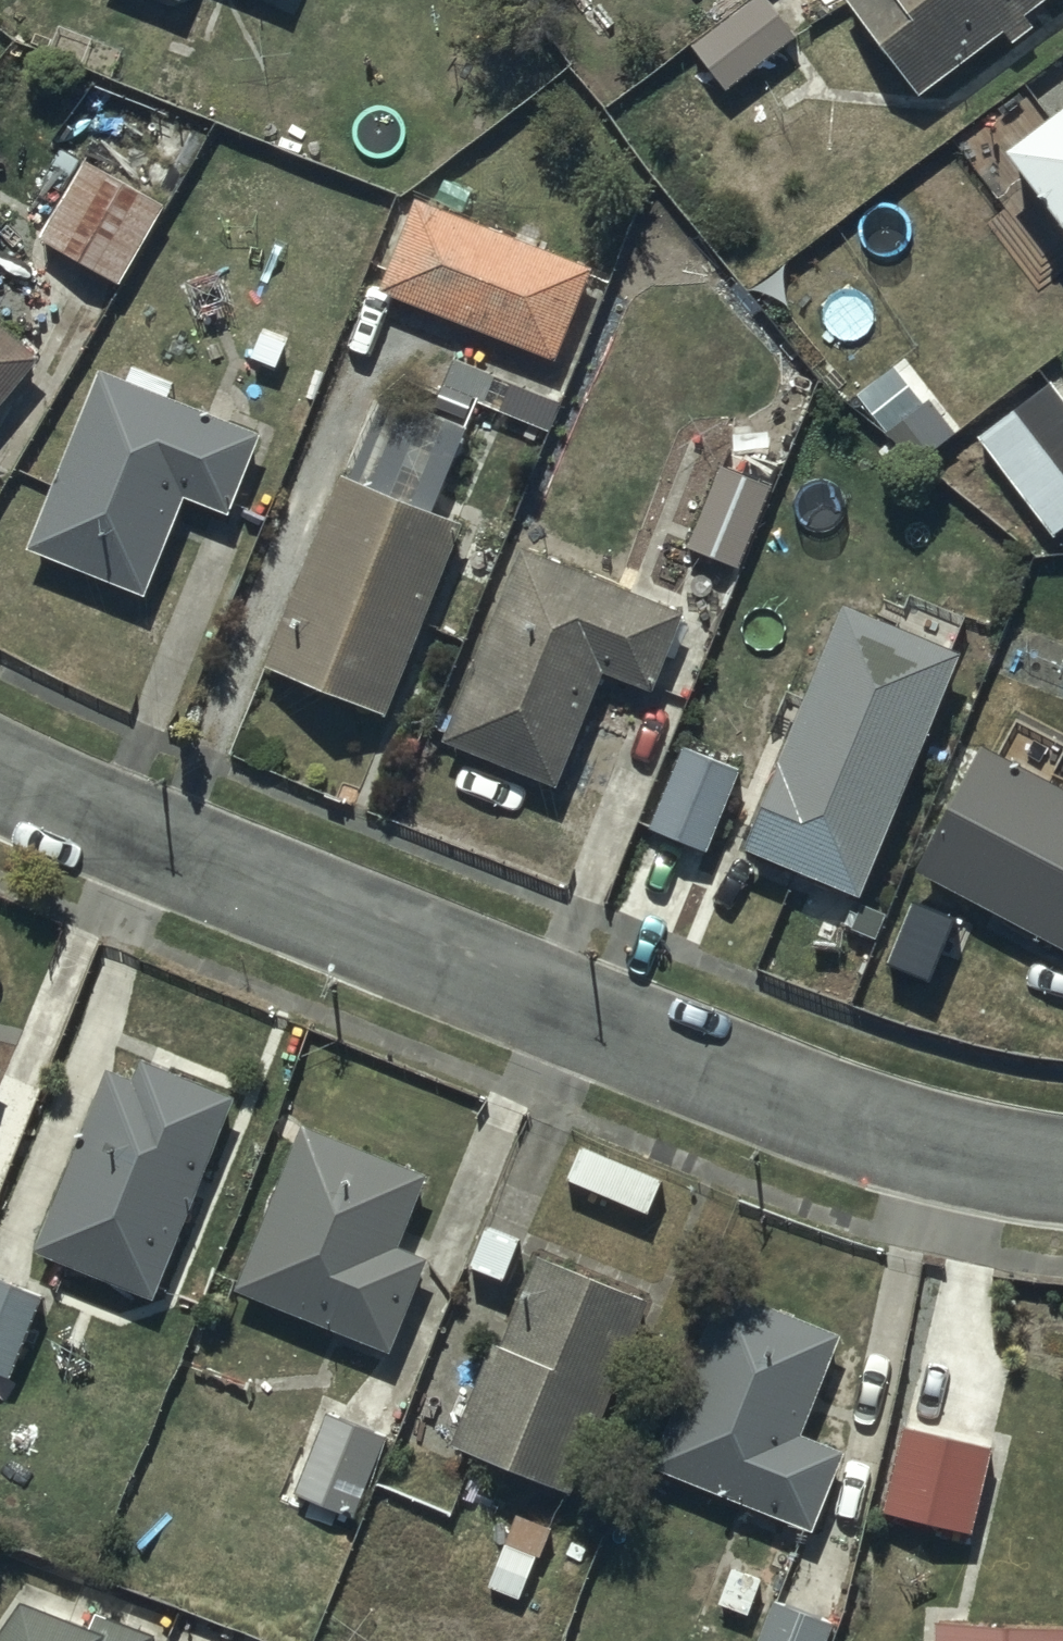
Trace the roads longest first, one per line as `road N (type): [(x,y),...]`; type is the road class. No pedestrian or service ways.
road 1 (residential): [(0,788),(810,1114),(1062,1182)]

